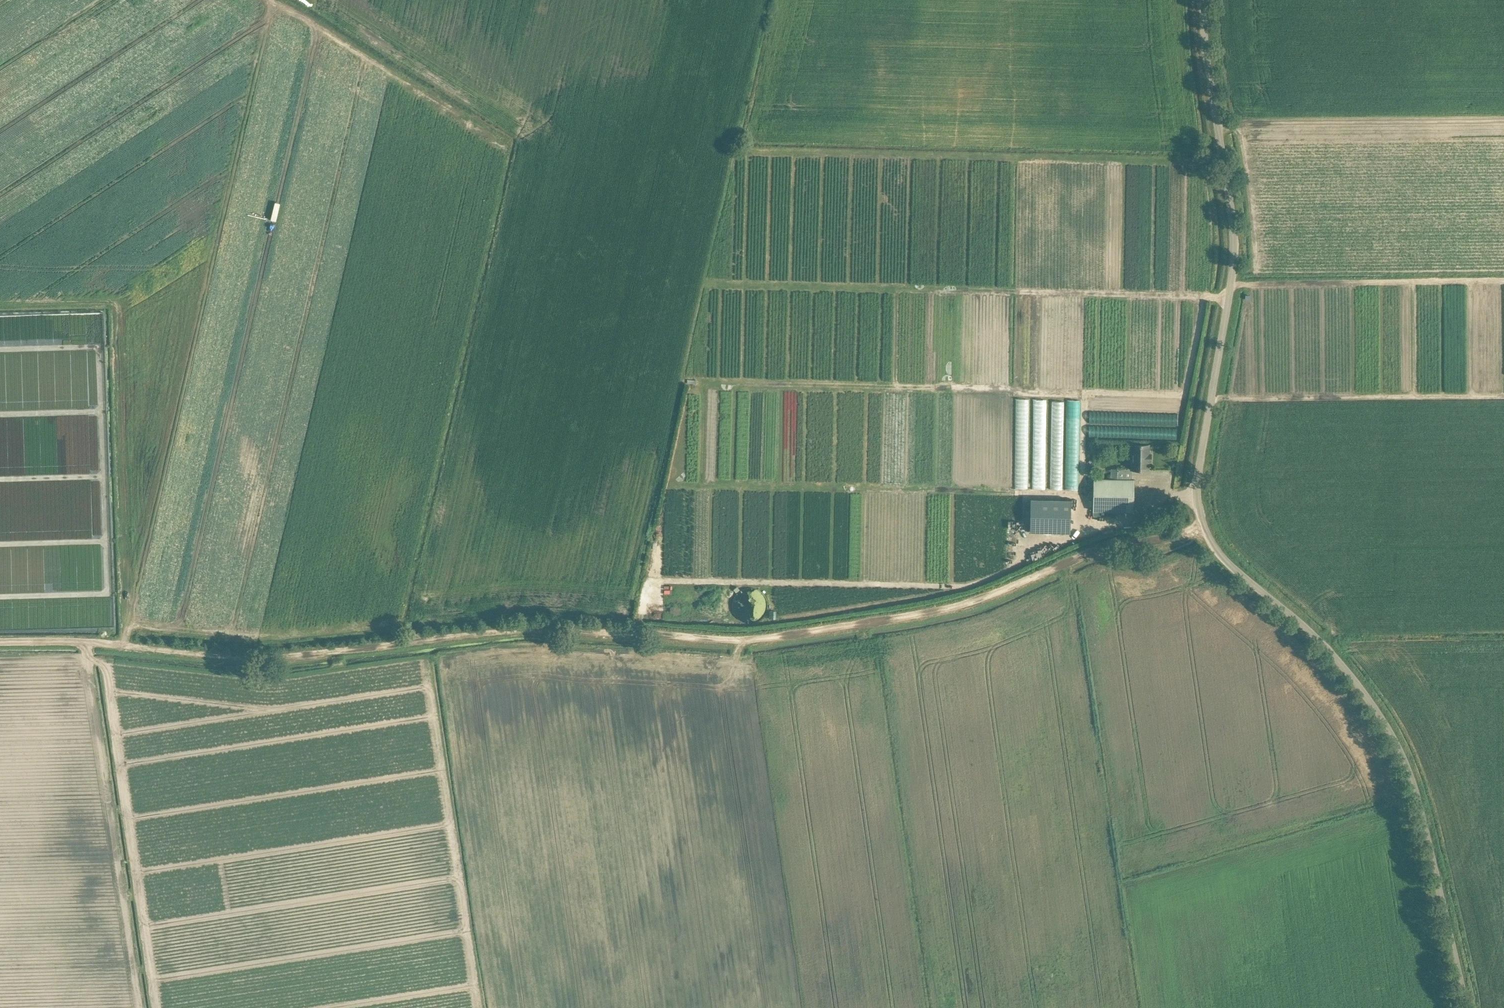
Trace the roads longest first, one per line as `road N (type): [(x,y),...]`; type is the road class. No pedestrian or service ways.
road 1 (track): [(1204,527),(1090,551),(962,604),(754,638),(524,627),(254,656),(0,644)]
road 2 (unclassified): [(1466,1007),(1415,789),(1391,732),(1326,647),(1215,548),(1201,515),(1198,472),(1235,244),(1203,0)]

